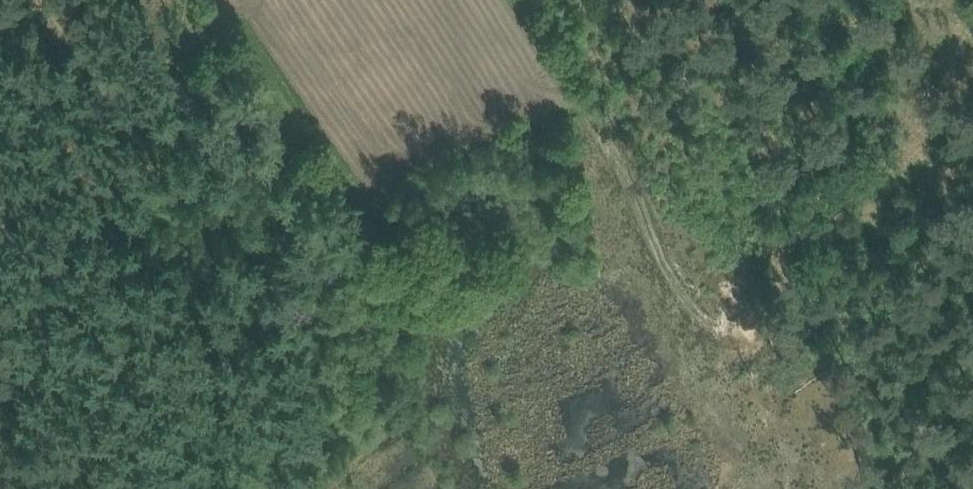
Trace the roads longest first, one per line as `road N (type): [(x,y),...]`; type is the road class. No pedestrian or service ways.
road 1 (track): [(206,48),(0,236)]

